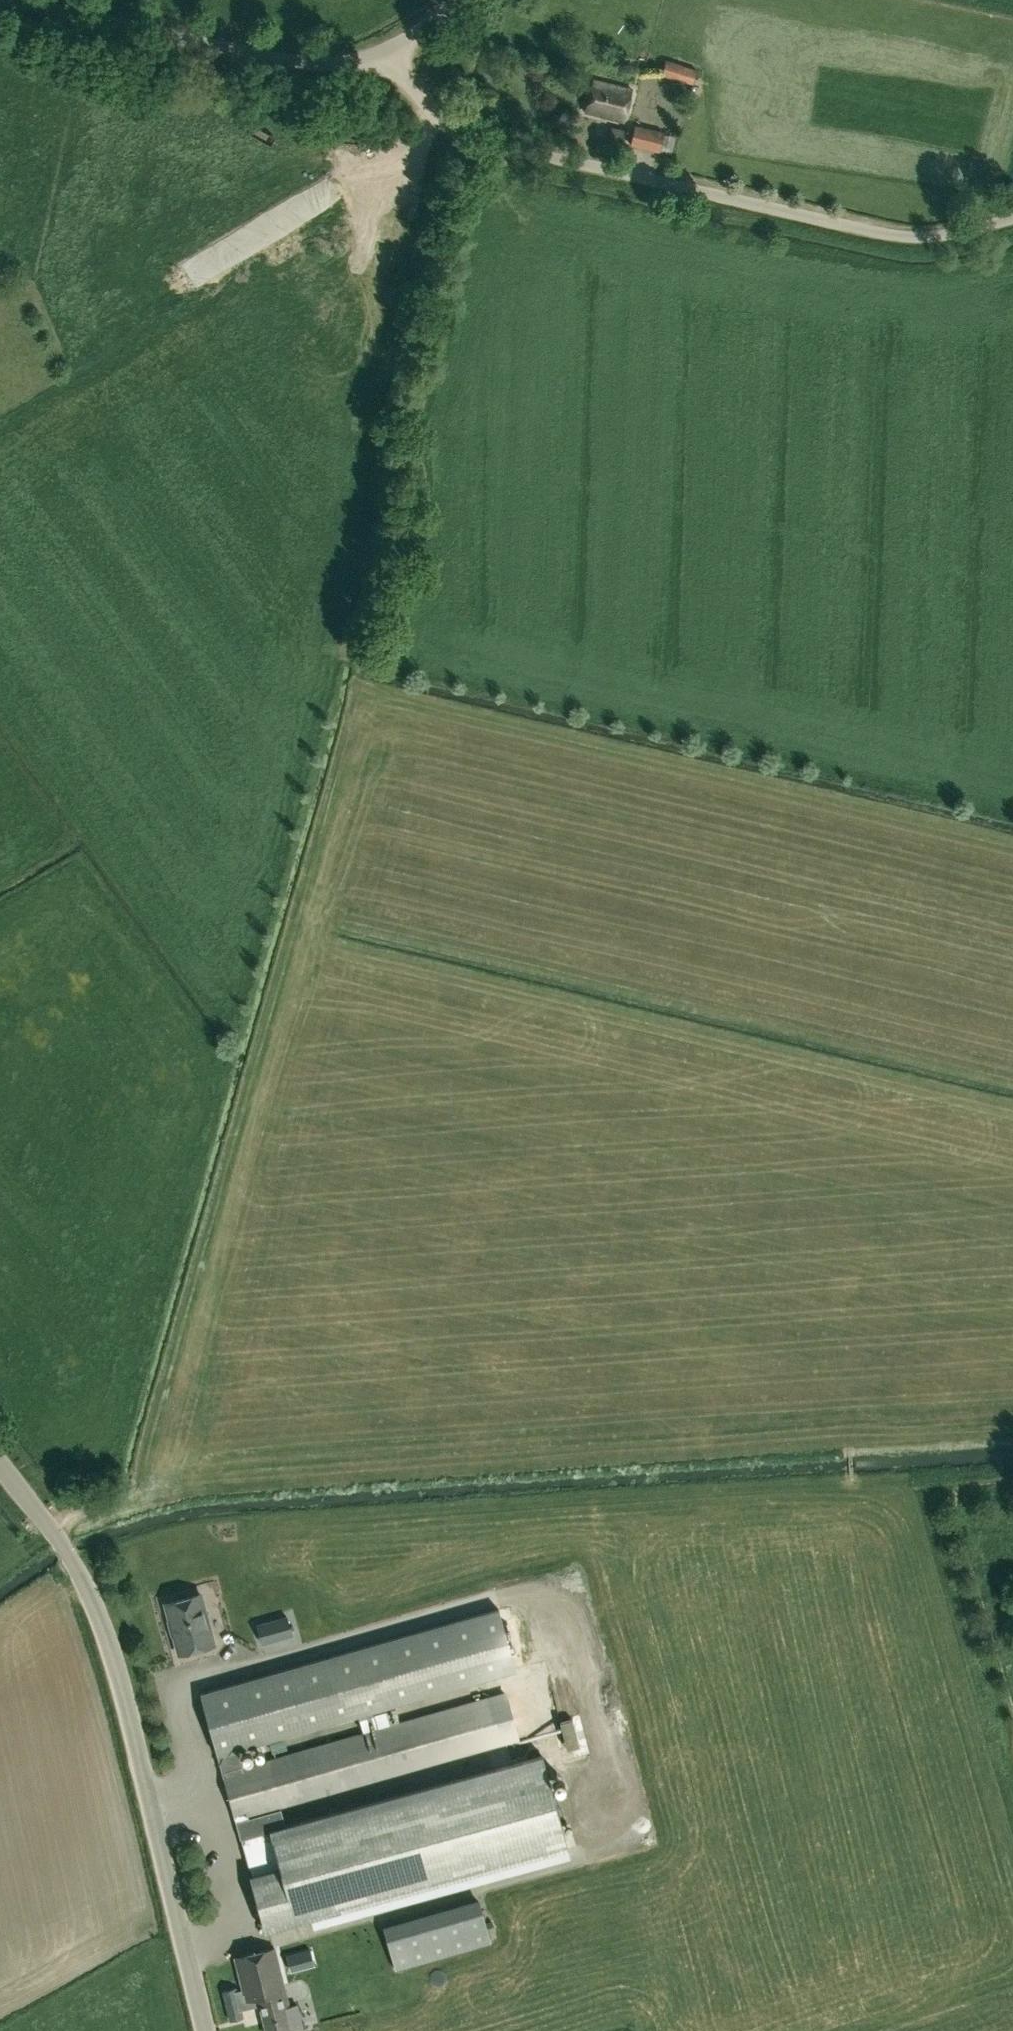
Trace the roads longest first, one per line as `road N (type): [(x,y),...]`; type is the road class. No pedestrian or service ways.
road 1 (unclassified): [(390,56),(450,127),(521,150),(909,238),(1012,218)]
road 2 (unclassified): [(206,2030),(106,1630),(64,1544),(0,1468)]
road 3 (unclassified): [(35,0),(331,64),(390,56)]

